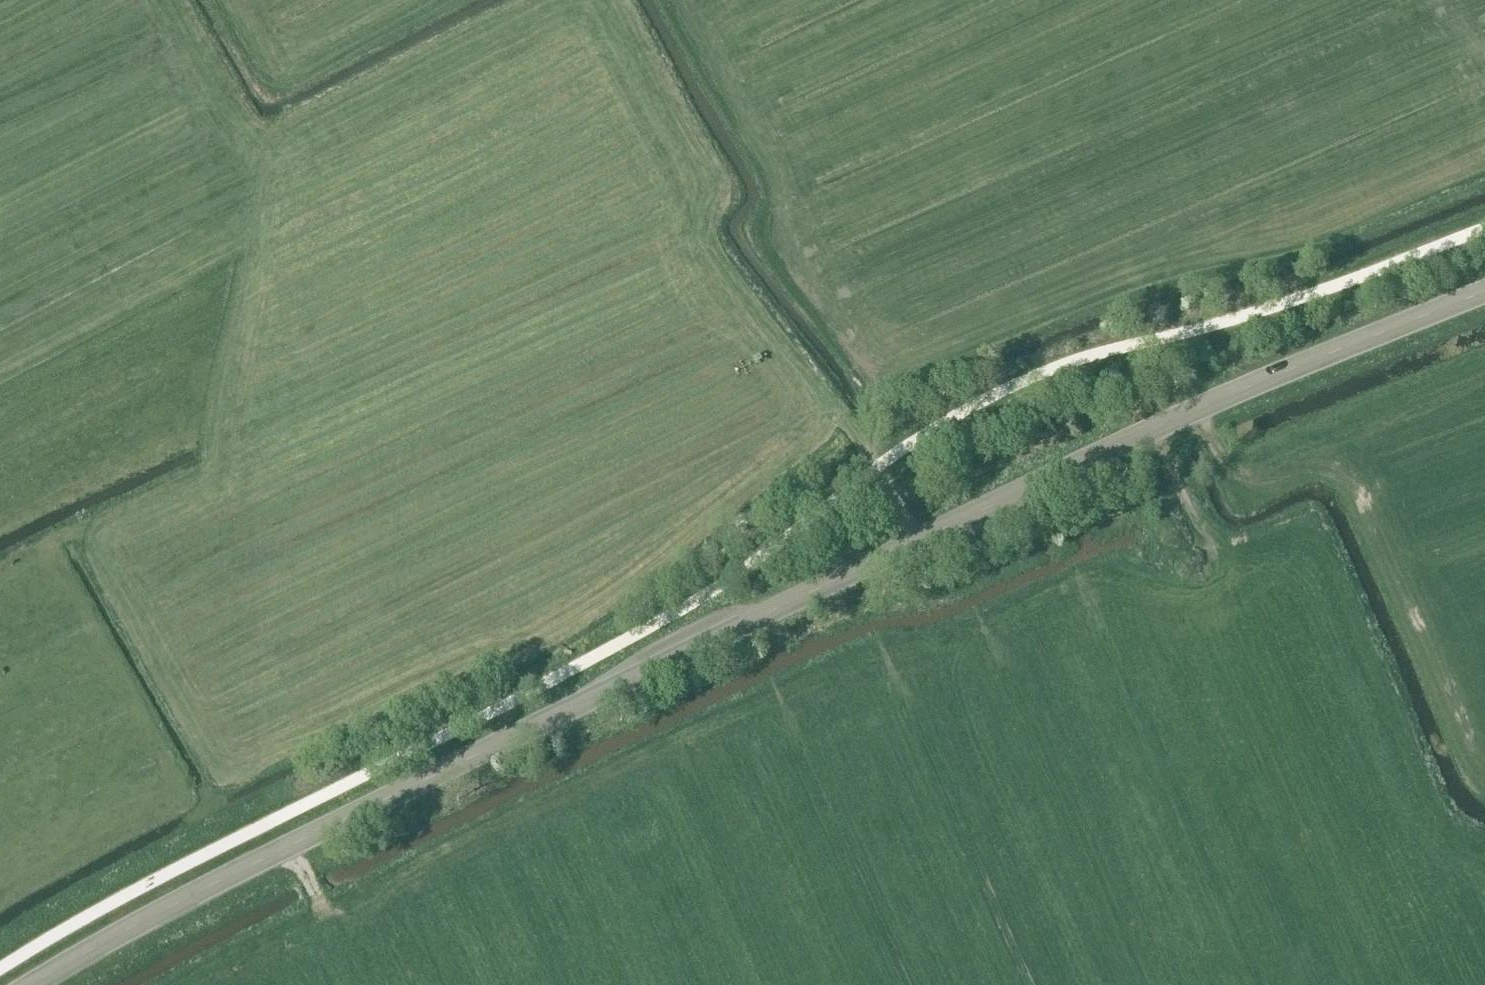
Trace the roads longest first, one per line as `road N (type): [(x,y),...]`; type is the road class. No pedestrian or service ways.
road 1 (secondary): [(35,984),(193,896),(1122,445),(1484,292)]
road 2 (track): [(1151,431),(1192,514),(1220,544)]

